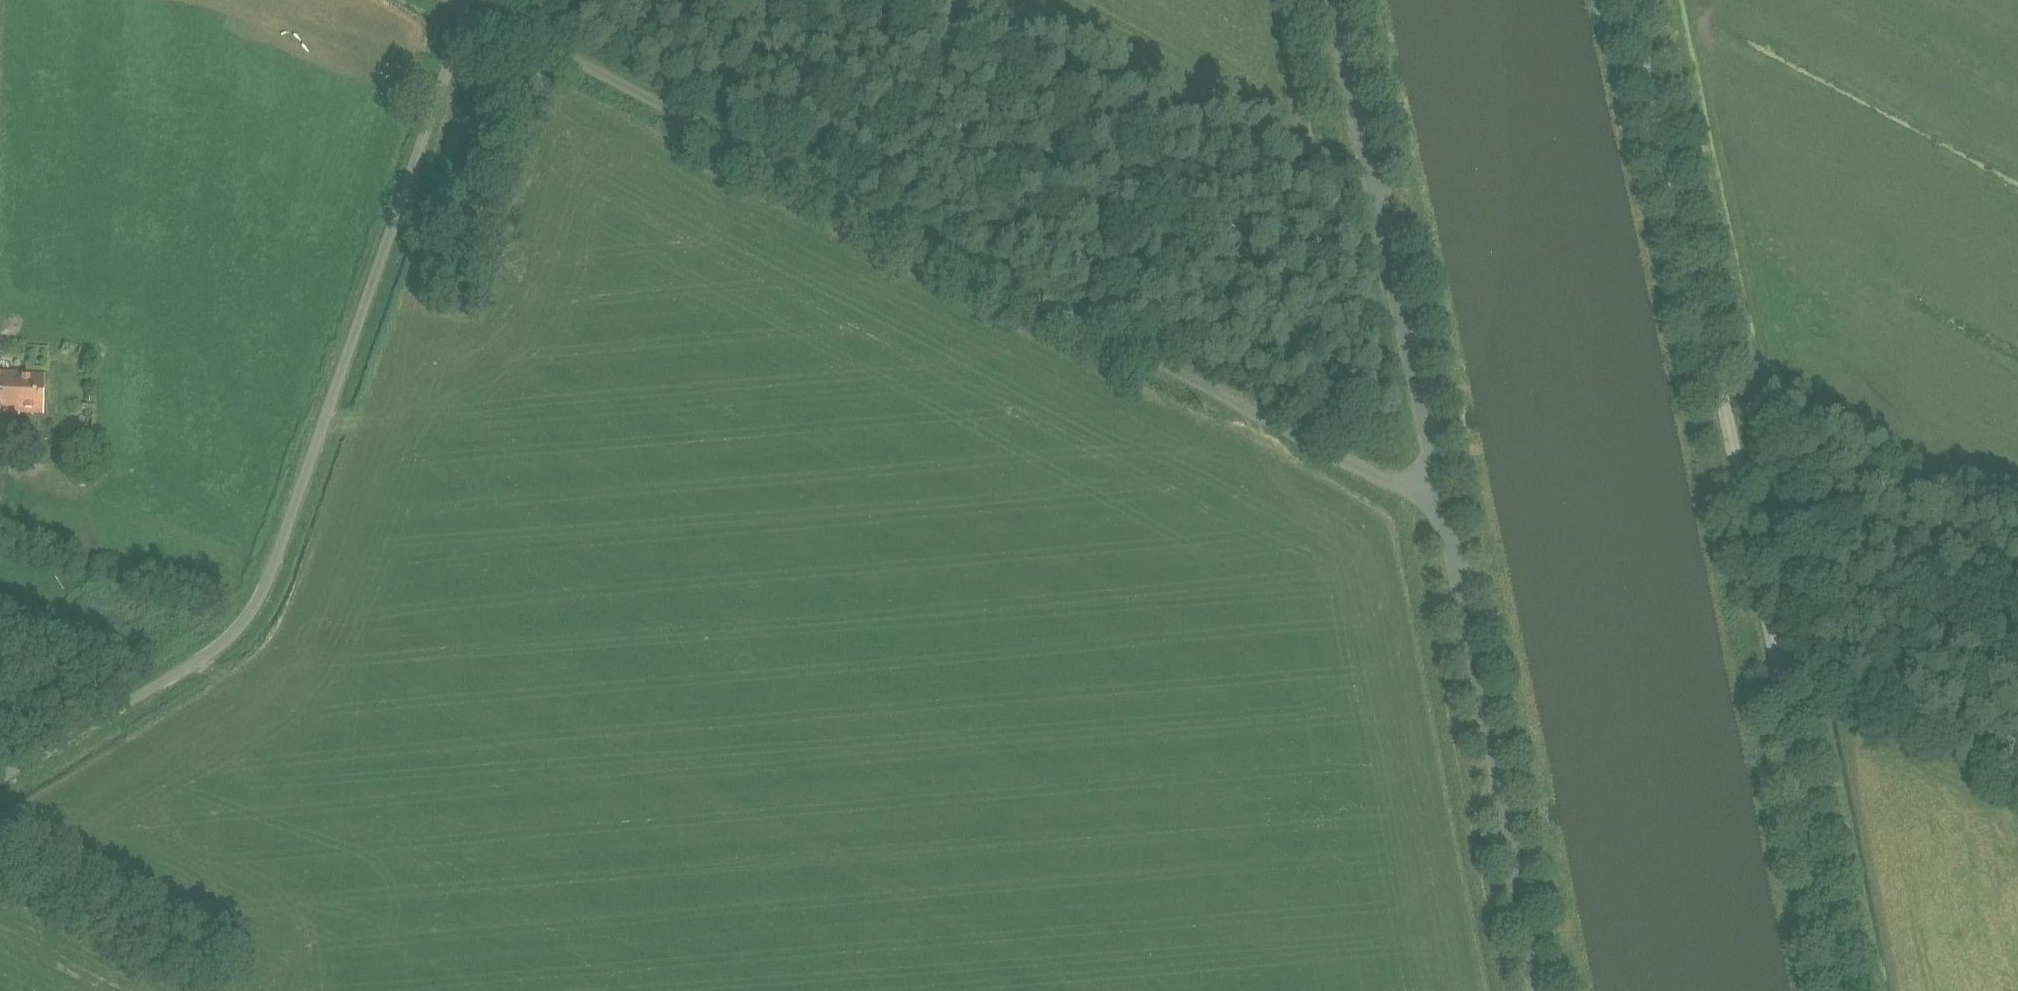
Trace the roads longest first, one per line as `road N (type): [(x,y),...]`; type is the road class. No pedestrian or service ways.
road 1 (unclassified): [(471,13),(1396,485),(1442,490)]
road 2 (unclassified): [(1841,990),(1765,591),(1633,0)]
road 3 (unclassified): [(0,779),(212,653),(256,605),(471,13)]
road 4 (unclassified): [(1542,990),(1442,490)]
road 5 (unclassified): [(1442,490),(1334,0)]

